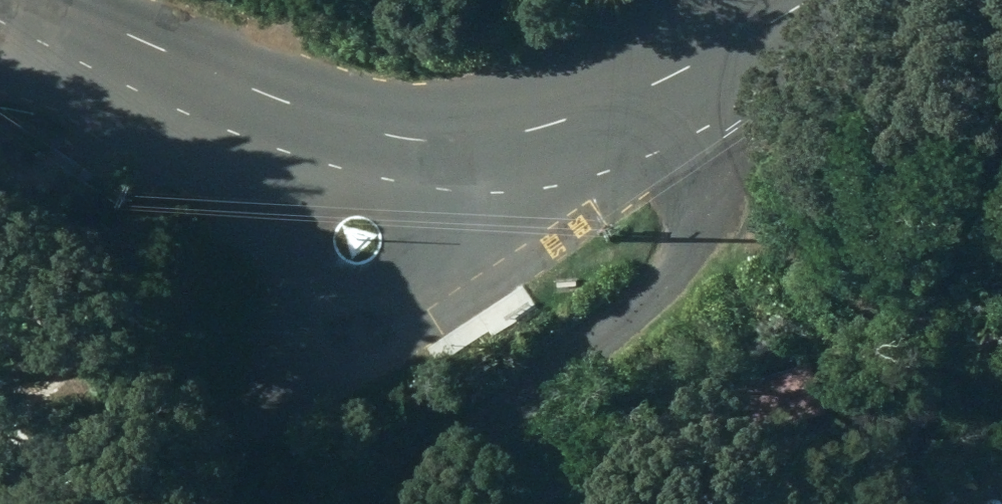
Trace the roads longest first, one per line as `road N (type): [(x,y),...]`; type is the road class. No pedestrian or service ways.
road 1 (unclassified): [(700,88),(557,207),(431,284)]
road 2 (unclassified): [(700,88),(607,130),(541,146),(460,148),(383,138)]
road 3 (tertiary): [(383,138),(137,34)]
road 4 (tertiary): [(277,242),(137,34)]
road 5 (tertiary): [(431,284),(387,311),(341,310),(298,284),(277,242)]
road 6 (tertiary): [(383,138),(425,159),(450,198),(452,243),(431,284)]
road 7 (tertiary): [(277,242),(279,199),(302,161),(339,139),(383,138)]
road 8 (unclassified): [(831,0),(700,88)]
road 9 (unclassified): [(137,34),(116,54),(77,65),(0,66)]

